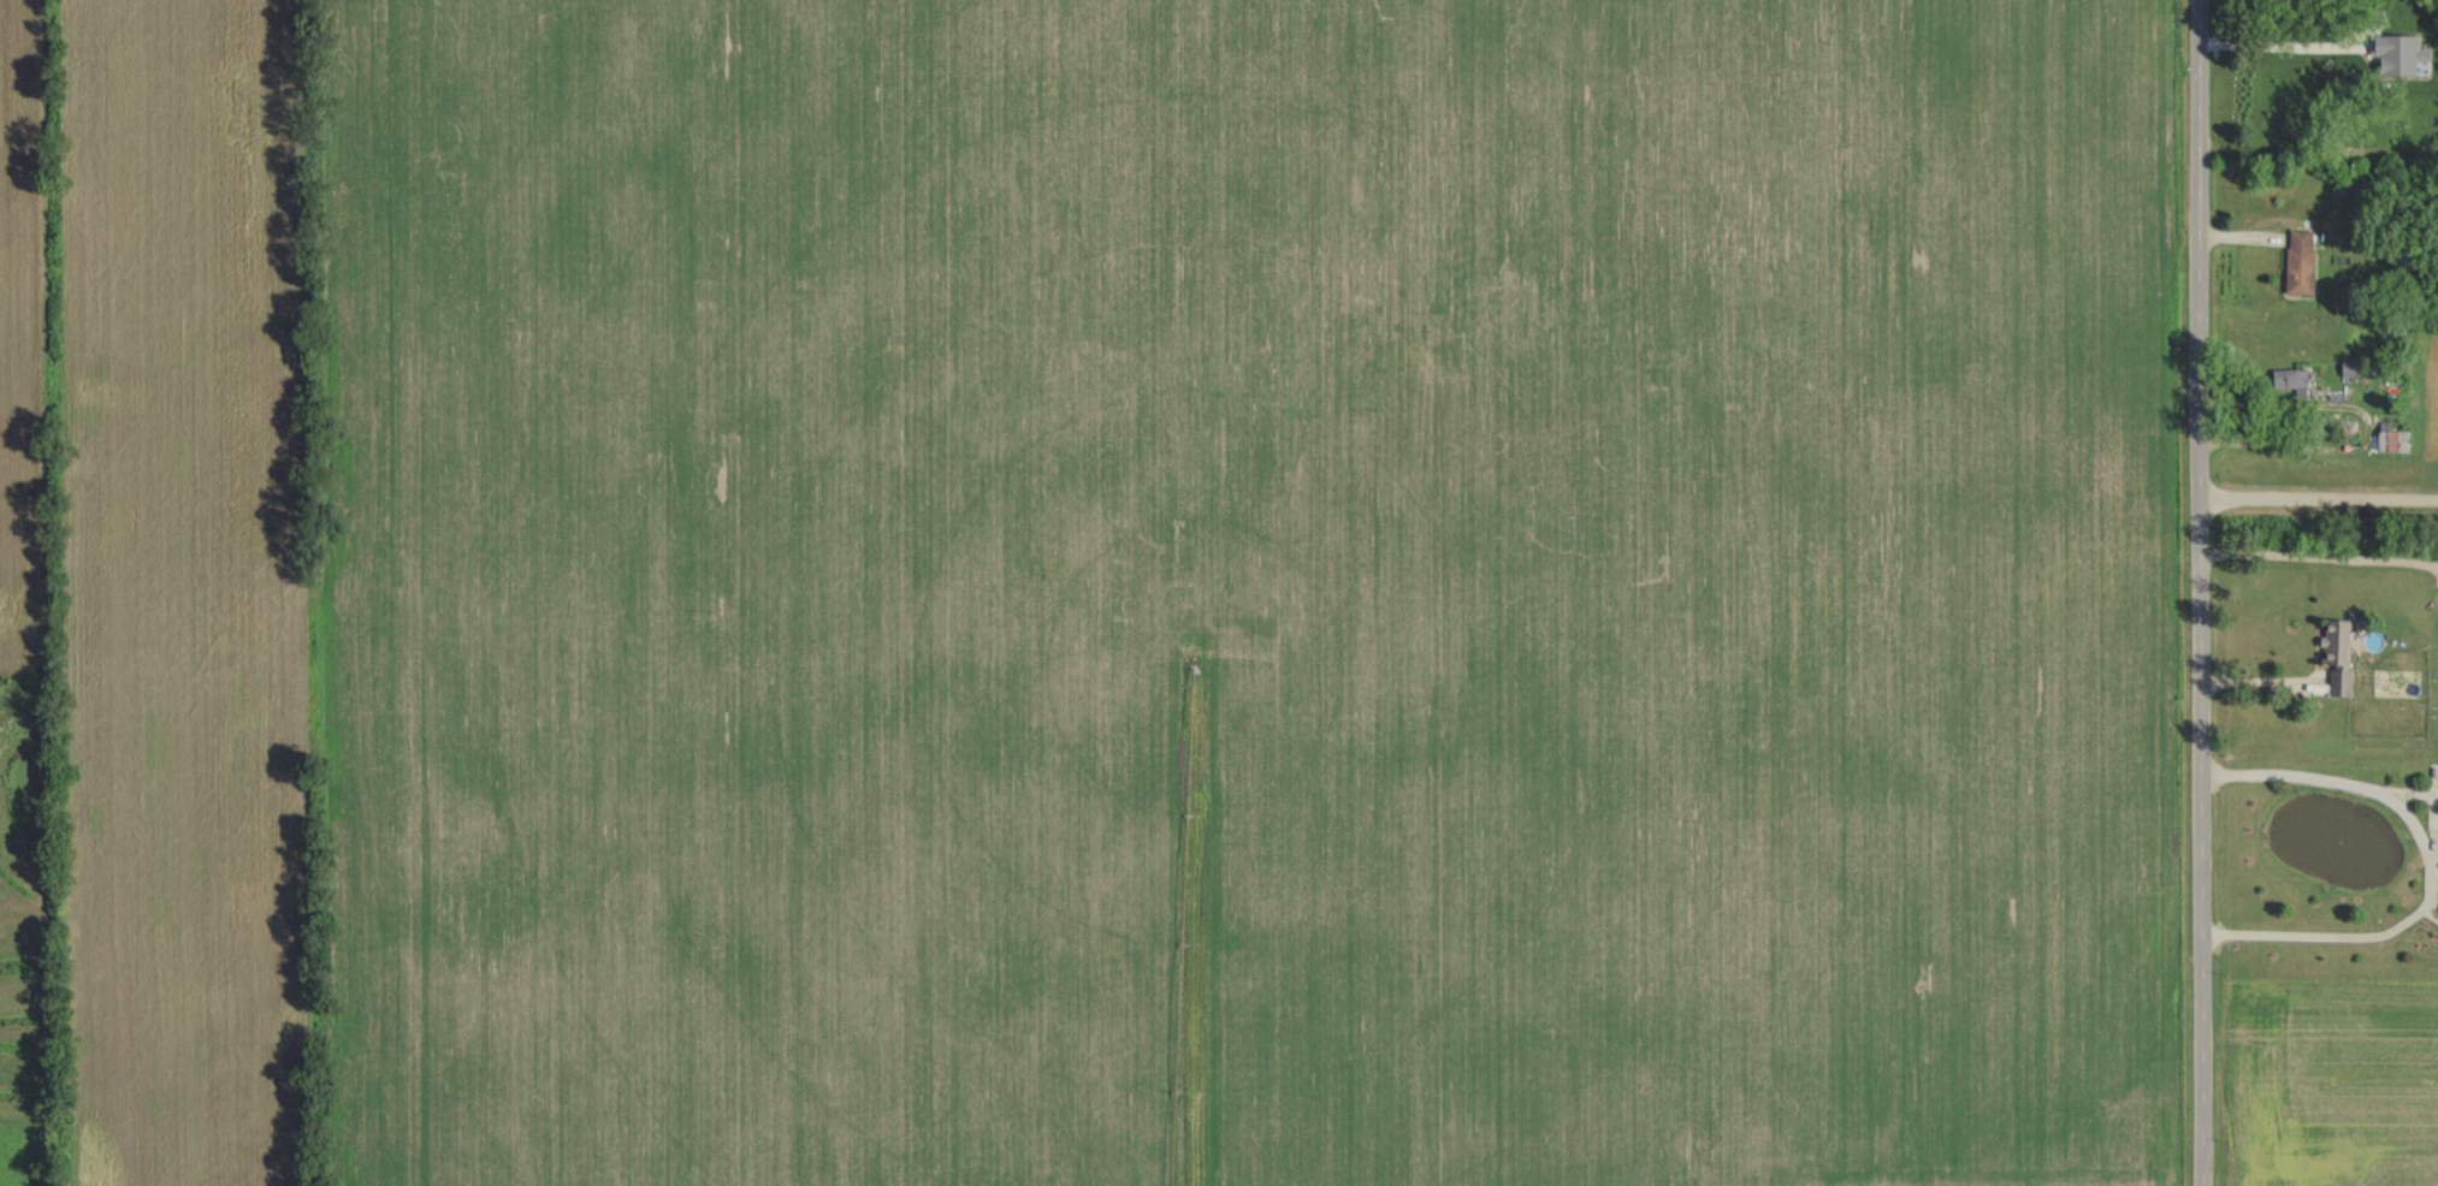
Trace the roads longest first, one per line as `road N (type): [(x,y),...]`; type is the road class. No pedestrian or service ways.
road 1 (residential): [(2201,0),(2204,1185)]
road 2 (residential): [(2202,497),(2437,500)]

